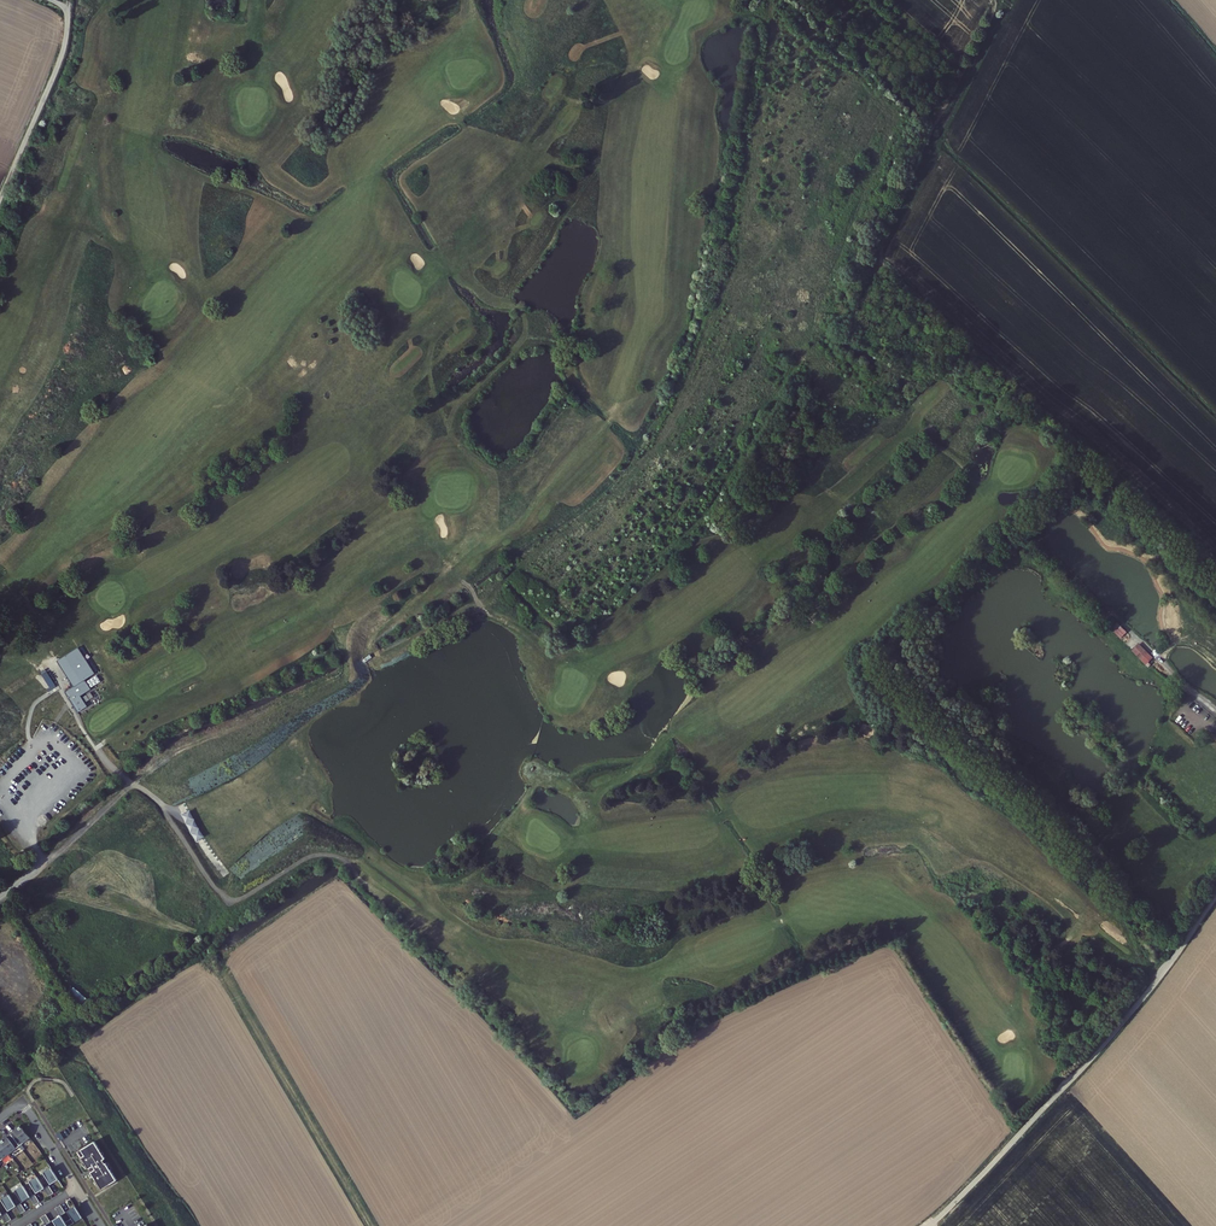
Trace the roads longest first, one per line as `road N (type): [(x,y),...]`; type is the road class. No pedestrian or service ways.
road 1 (track): [(1215,559),(884,265),(878,249),(933,148),(993,0)]
road 2 (unclassified): [(928,1225),(1093,1057),(1215,898)]
road 3 (track): [(0,201),(67,34),(69,9),(49,0)]
road 4 (residential): [(131,786),(0,900)]
road 5 (residential): [(0,1118),(22,1101),(77,1188)]

